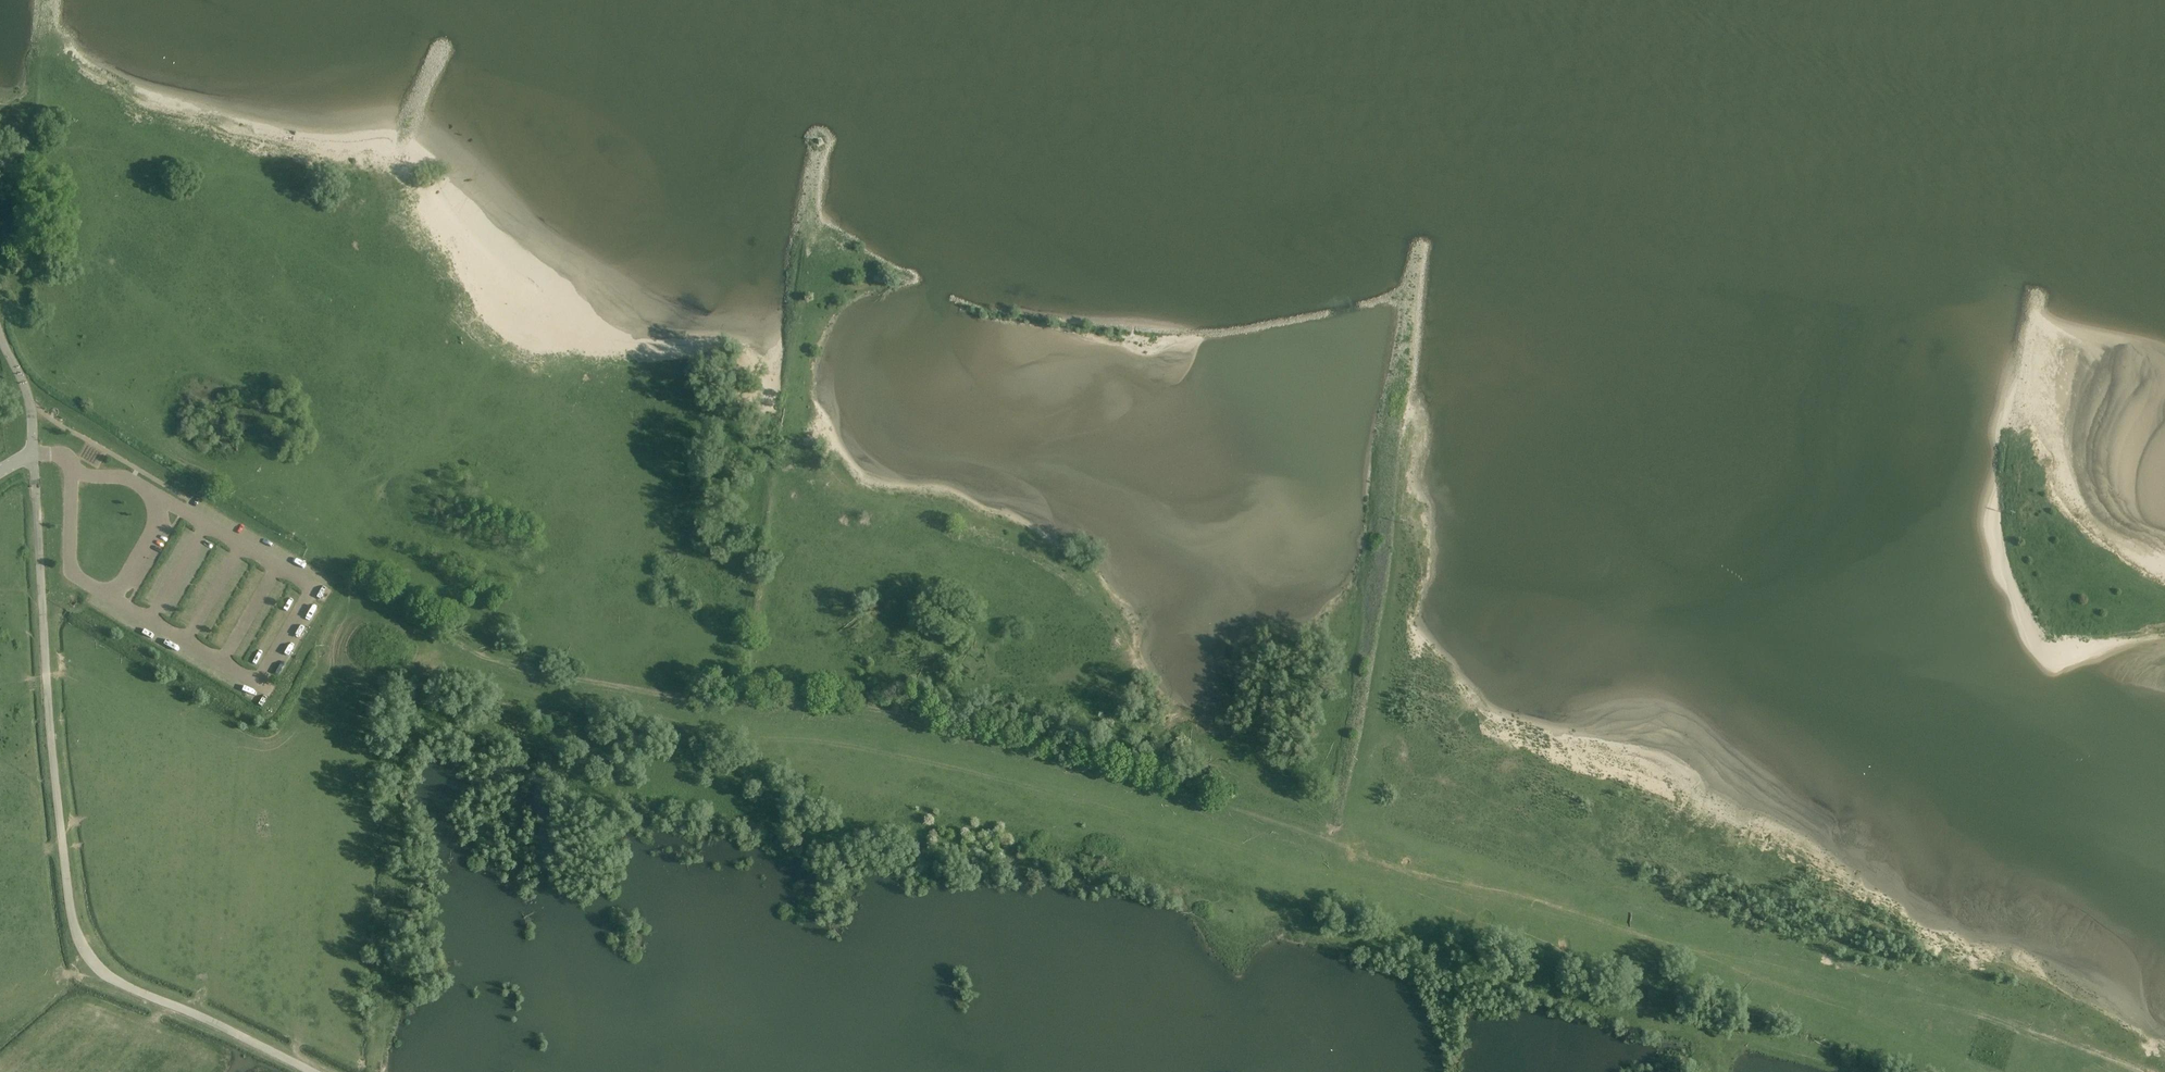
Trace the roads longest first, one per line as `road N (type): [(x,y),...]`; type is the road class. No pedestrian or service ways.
road 1 (unclassified): [(32,451),(29,402),(0,333)]

